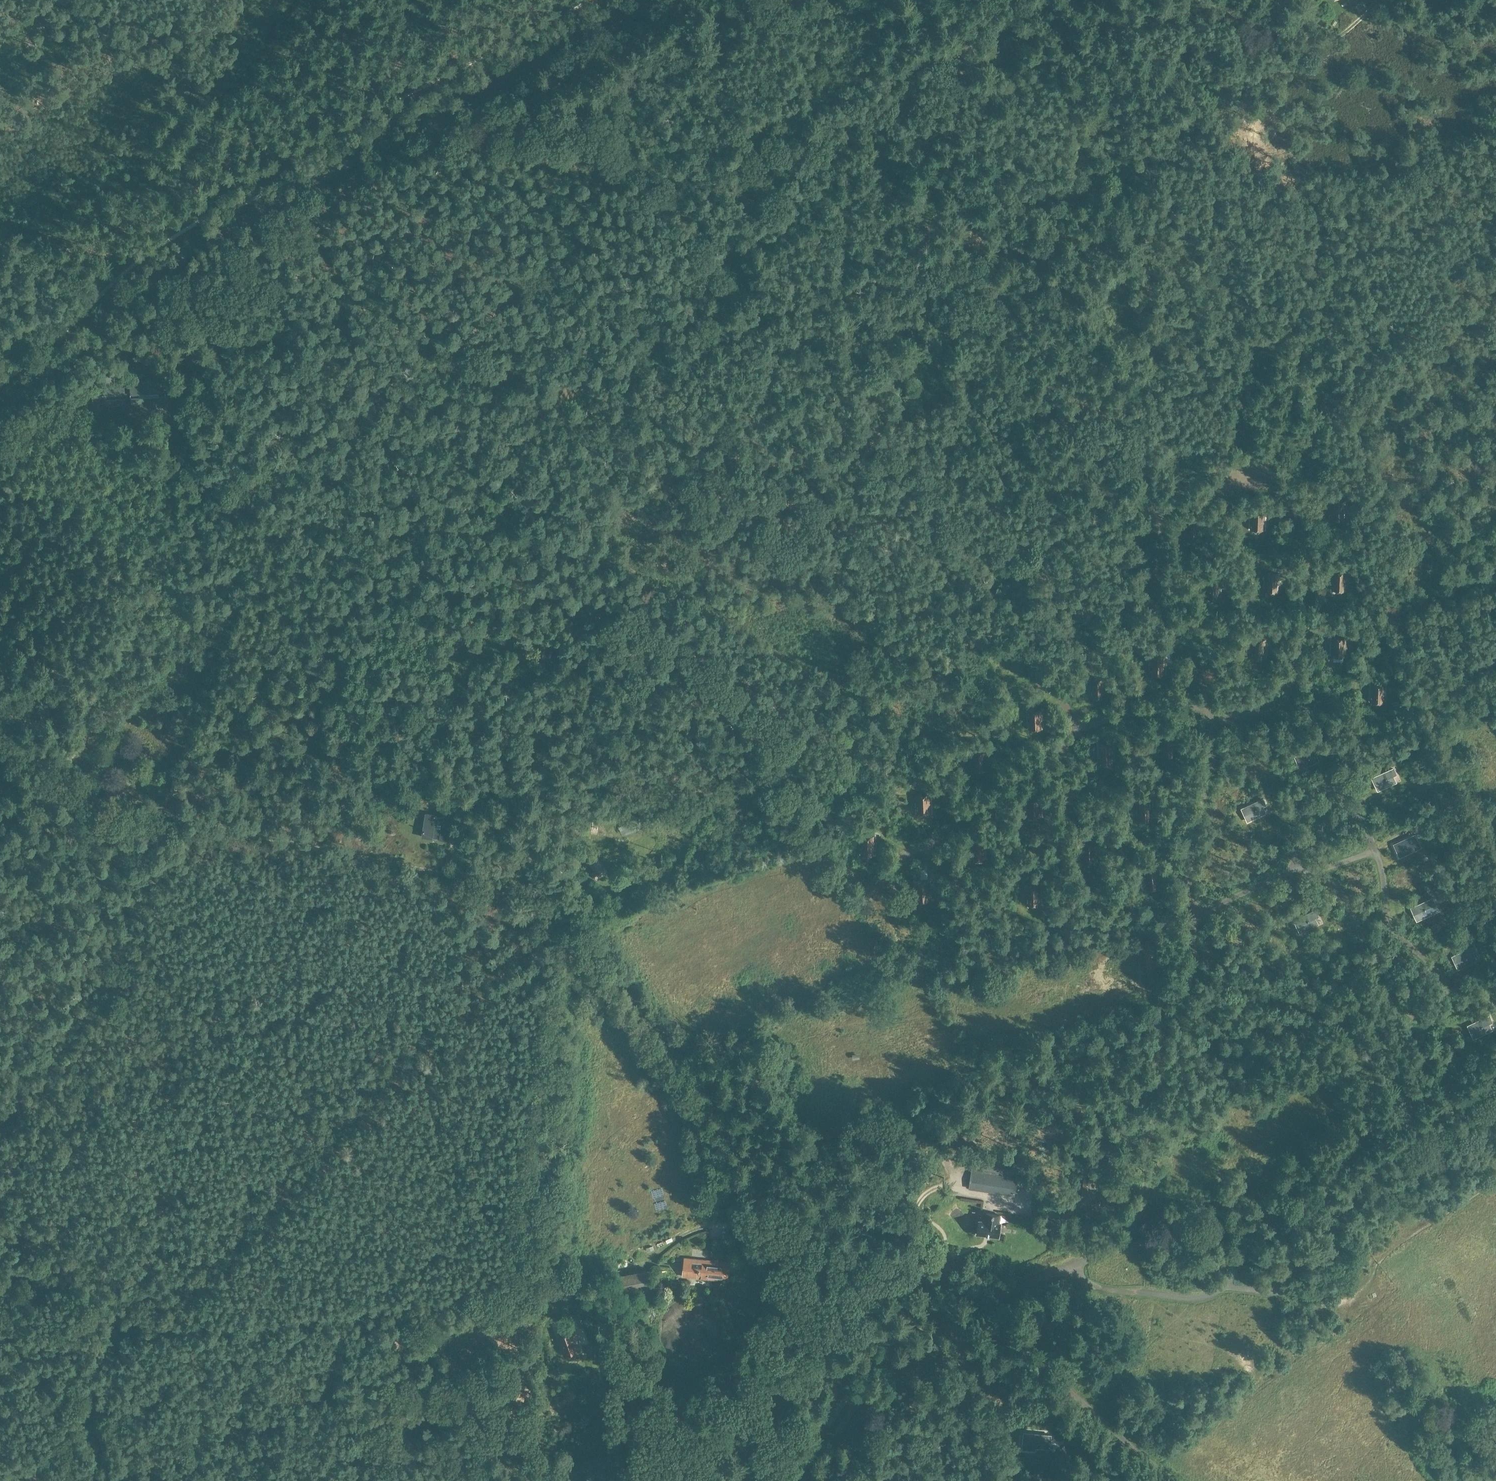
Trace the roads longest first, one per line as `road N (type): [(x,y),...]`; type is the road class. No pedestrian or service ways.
road 1 (track): [(0,732),(73,787),(116,805),(559,893),(718,1103),(741,1206),(737,1227)]
road 2 (tertiary): [(0,414),(186,253),(663,0)]
road 3 (unclassified): [(683,1480),(731,1399),(743,1346),(784,1300)]
road 4 (track): [(1206,0),(1297,46),(1332,40),(1380,0)]

